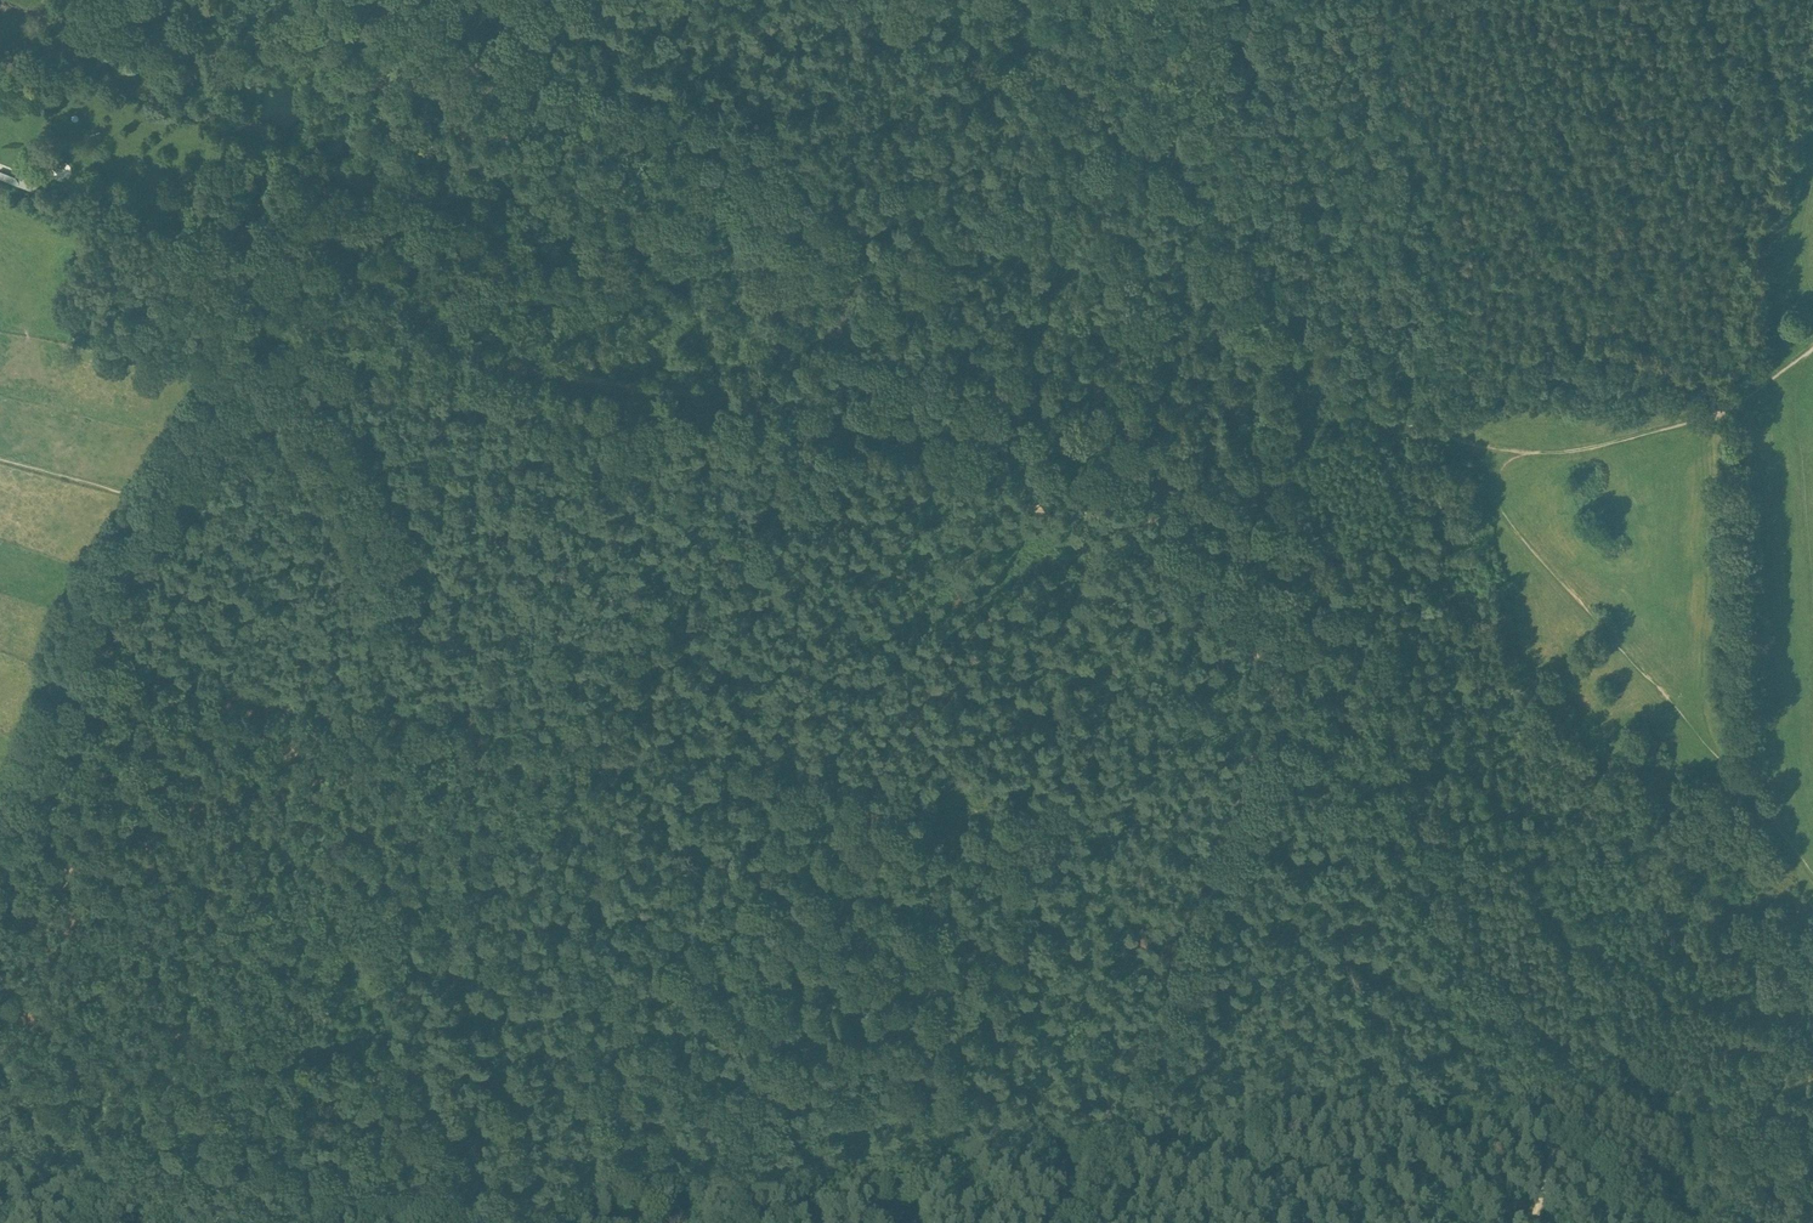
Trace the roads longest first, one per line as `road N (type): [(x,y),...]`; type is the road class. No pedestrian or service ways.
road 1 (track): [(134,1121),(255,1052),(530,778),(794,459),(840,428)]
road 2 (track): [(1298,569),(1272,699),(1077,1222)]
road 3 (track): [(0,908),(41,803),(80,634),(123,528),(181,459),(249,332)]
road 4 (track): [(1812,775),(1776,376),(1781,289),(1812,154)]
road 5 (track): [(840,428),(249,332)]
road 6 (track): [(279,242),(292,254),(364,253),(463,226),(501,253),(680,281),(797,314),(839,336)]
road 7 (track): [(1812,878),(1714,744),(1500,505),(1484,447)]
road 8 (track): [(840,428),(838,304),(827,254),(786,218),(658,148),(623,87),(592,0)]
road 9 (track): [(1298,569),(1275,514),(1253,490),(1222,475),(840,428)]
road 10 (track): [(1812,348),(1724,409),(1576,449),(1484,447),(1378,408)]
road 11 (track): [(827,254),(774,261),(515,225),(483,203)]
road 12 (track): [(355,0),(658,148)]
road 13 (track): [(483,203),(461,174),(400,124),(369,67),(326,24),(301,57),(262,73)]
road 14 (track): [(391,1222),(134,1121)]
road 15 (track): [(249,332),(279,242),(244,144),(262,73)]
road 16 (track): [(1647,1109),(1750,1075),(1812,1065)]
road 17 (track): [(474,364),(381,293),(364,253)]
road 18 (track): [(134,1121),(0,1063)]

